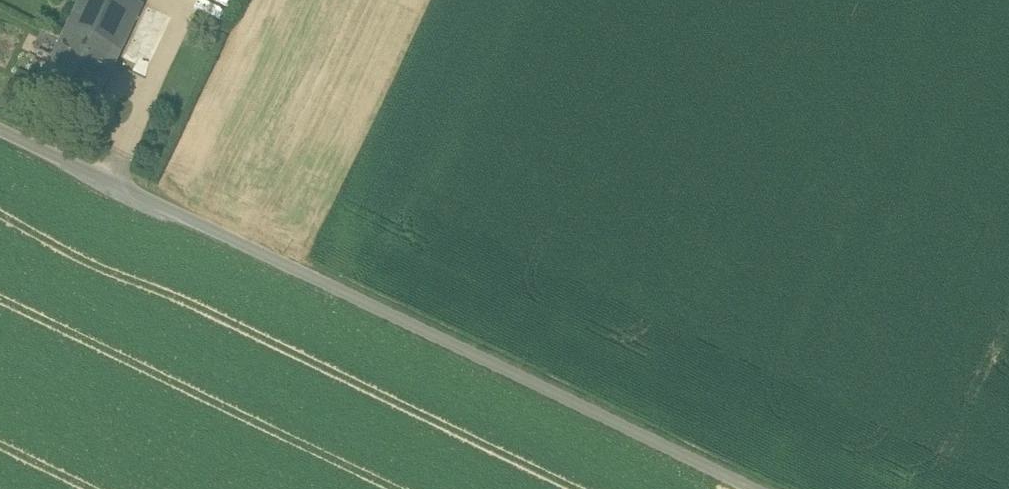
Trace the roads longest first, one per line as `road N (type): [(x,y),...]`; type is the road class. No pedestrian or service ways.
road 1 (unclassified): [(760,488),(0,127)]

